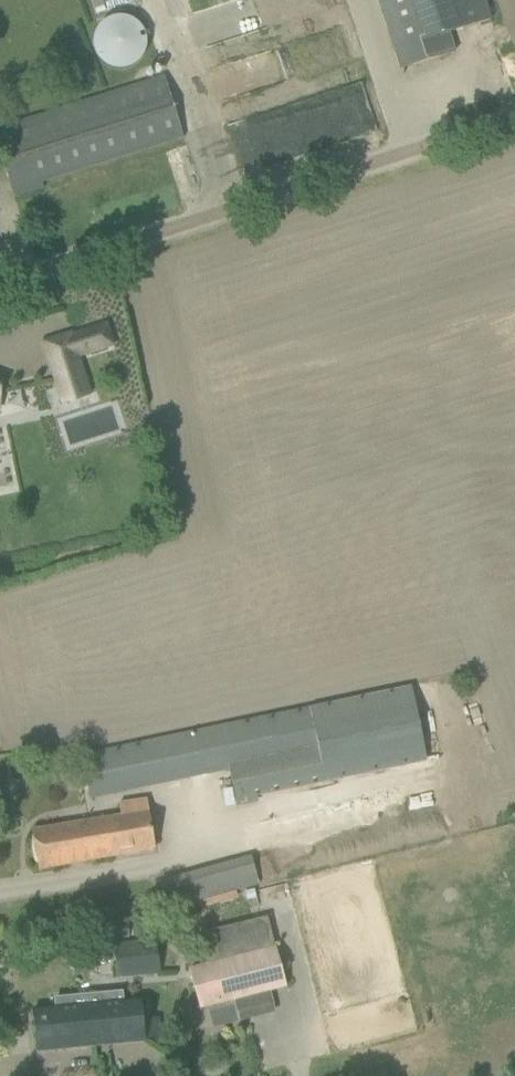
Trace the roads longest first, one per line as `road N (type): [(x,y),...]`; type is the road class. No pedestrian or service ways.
road 1 (unclassified): [(0,285),(514,117)]

